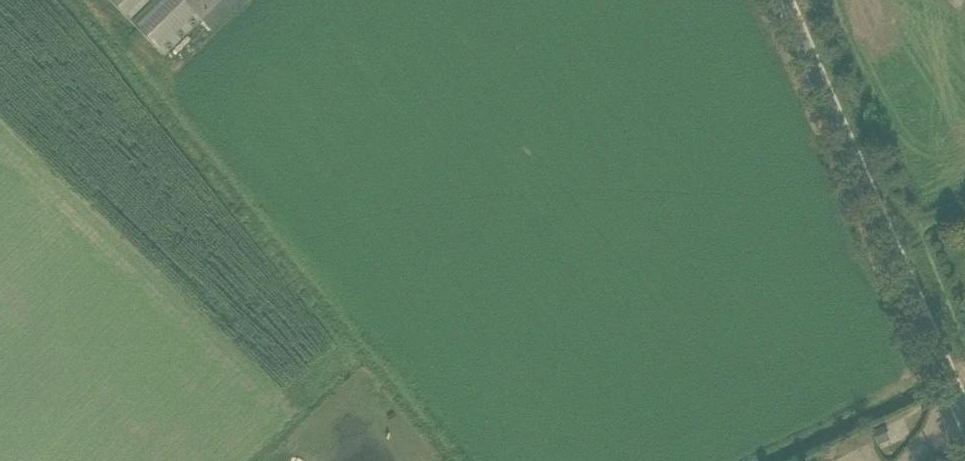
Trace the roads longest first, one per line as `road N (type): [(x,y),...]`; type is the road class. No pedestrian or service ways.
road 1 (unclassified): [(964,419),(778,0)]

